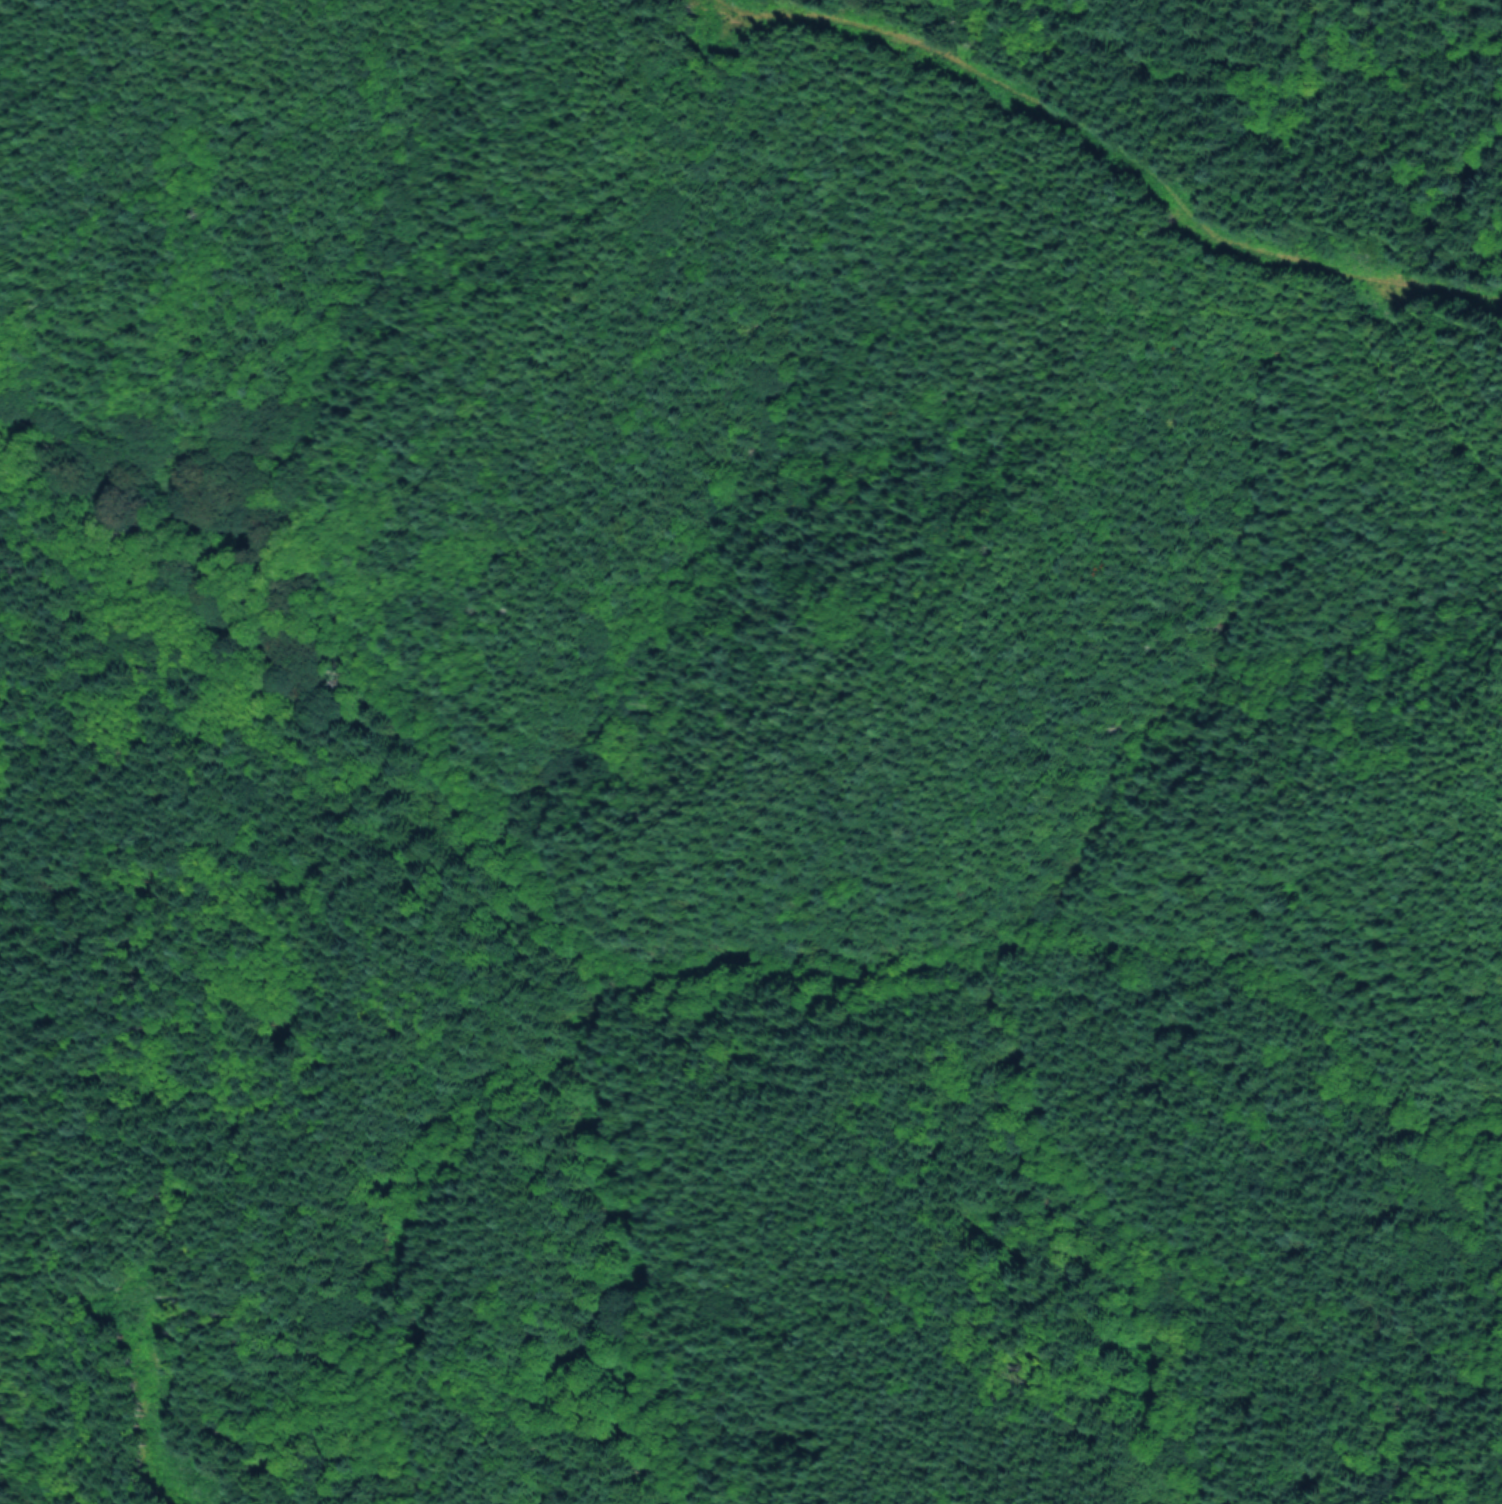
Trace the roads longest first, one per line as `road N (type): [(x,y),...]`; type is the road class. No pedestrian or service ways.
road 1 (track): [(1501,273),(1146,129),(971,0)]
road 2 (track): [(193,1503),(170,1466),(161,1416),(160,1279)]

